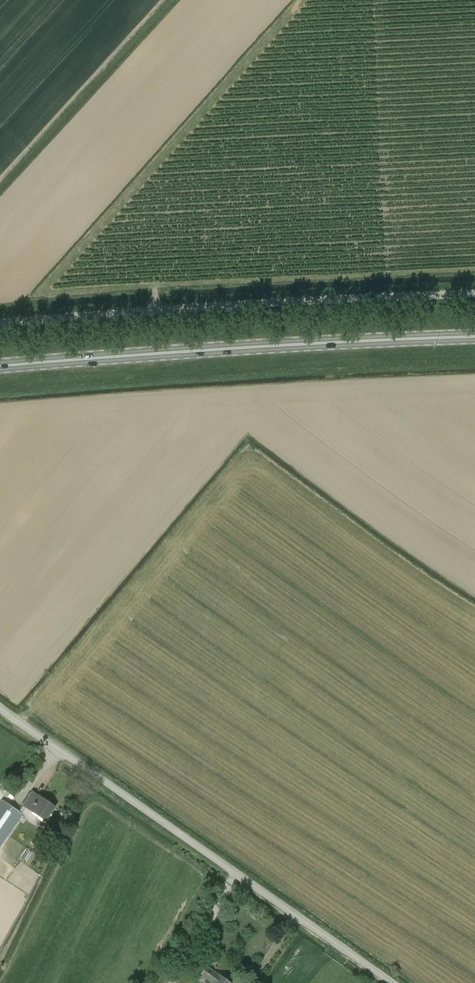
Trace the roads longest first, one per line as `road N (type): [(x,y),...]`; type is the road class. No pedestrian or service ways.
road 1 (unclassified): [(0,329),(474,296)]
road 2 (primary): [(474,337),(0,367)]
road 3 (unclassified): [(0,709),(388,982)]

